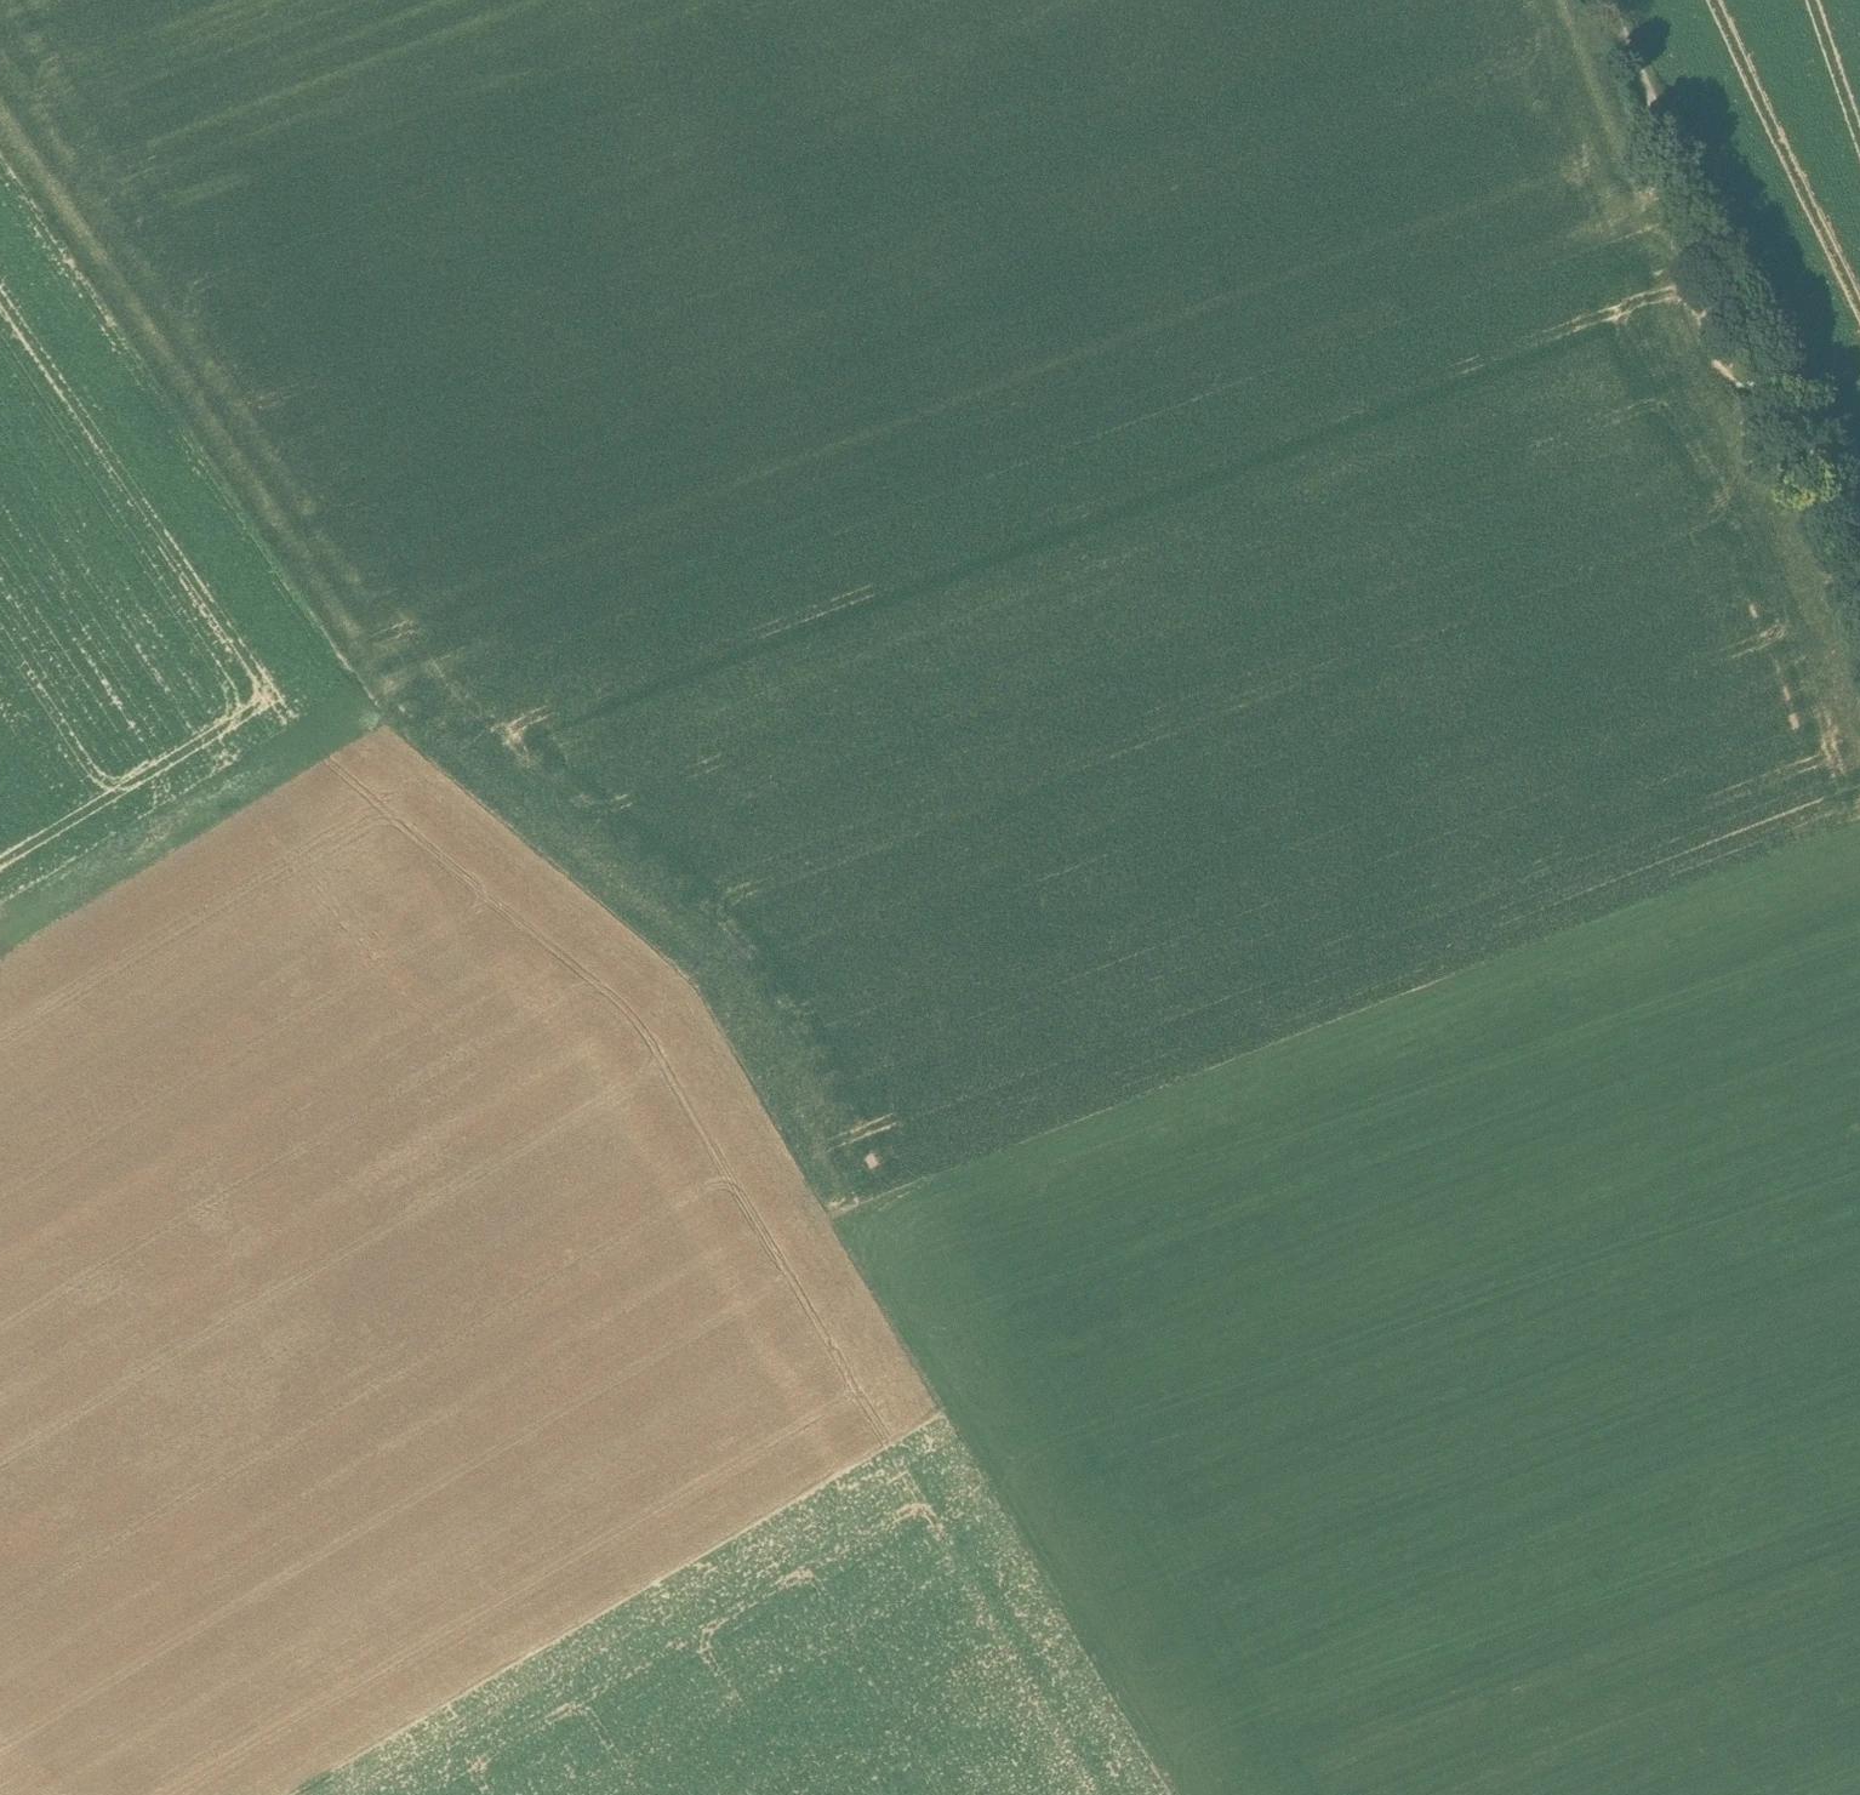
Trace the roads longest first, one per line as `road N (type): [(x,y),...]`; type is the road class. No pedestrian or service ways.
road 1 (unclassified): [(1859,573),(1603,0)]

